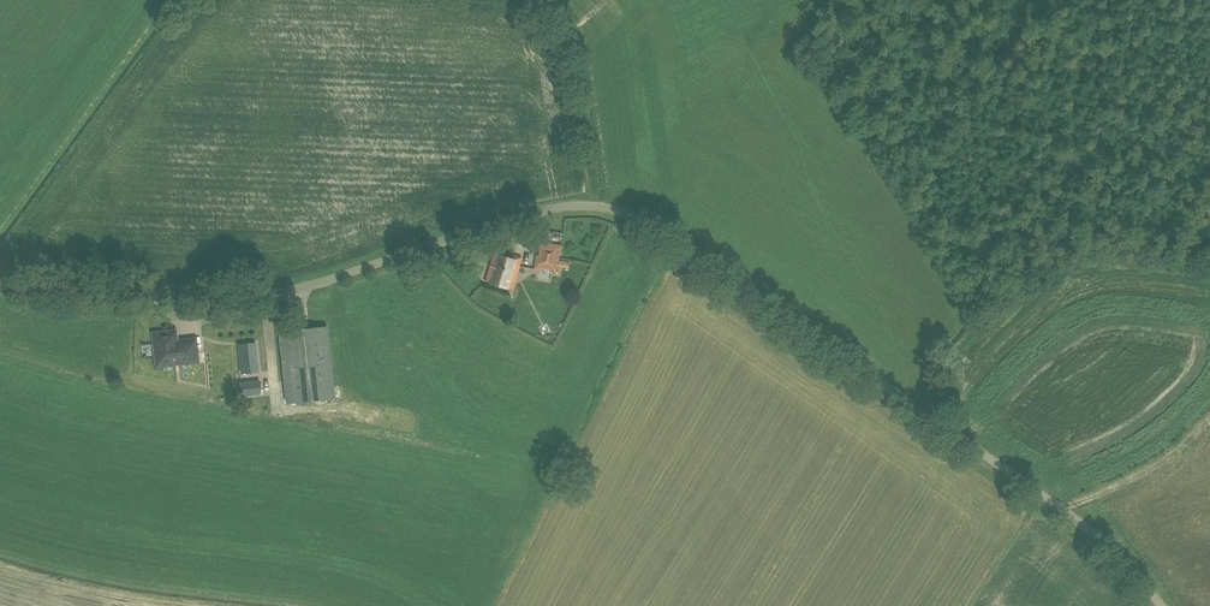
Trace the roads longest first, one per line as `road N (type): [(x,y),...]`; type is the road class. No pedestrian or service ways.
road 1 (unclassified): [(1158,605),(1089,531),(791,320),(623,212),(548,211),(262,296),(0,285)]

